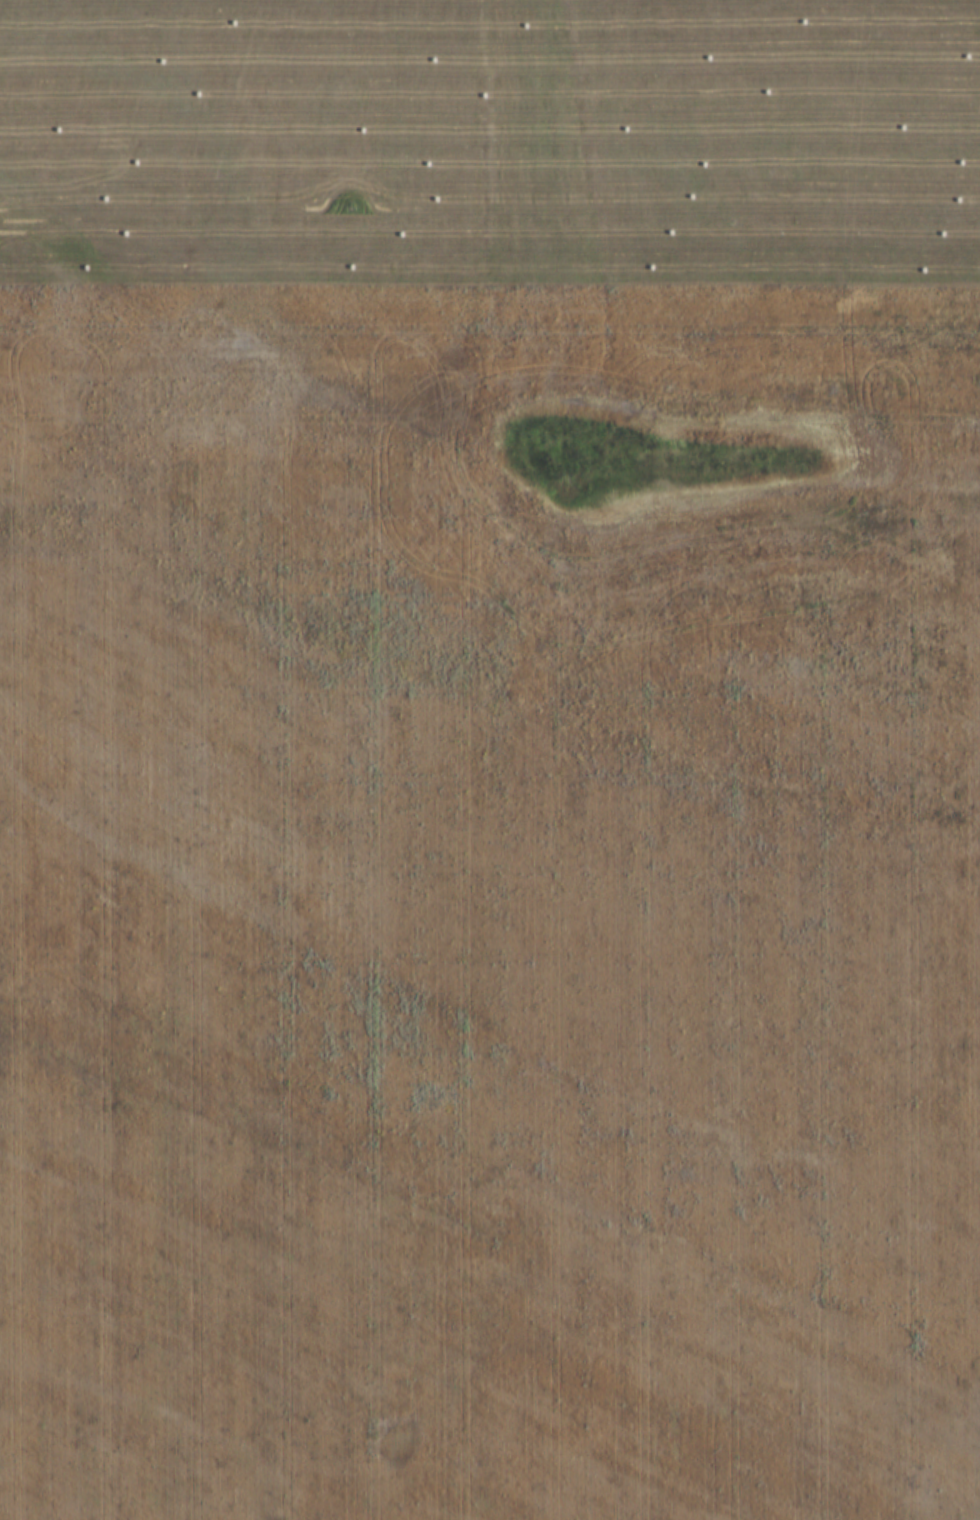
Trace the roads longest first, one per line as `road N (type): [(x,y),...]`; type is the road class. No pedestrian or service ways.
road 1 (track): [(979,1348),(121,950),(58,918),(0,873)]

